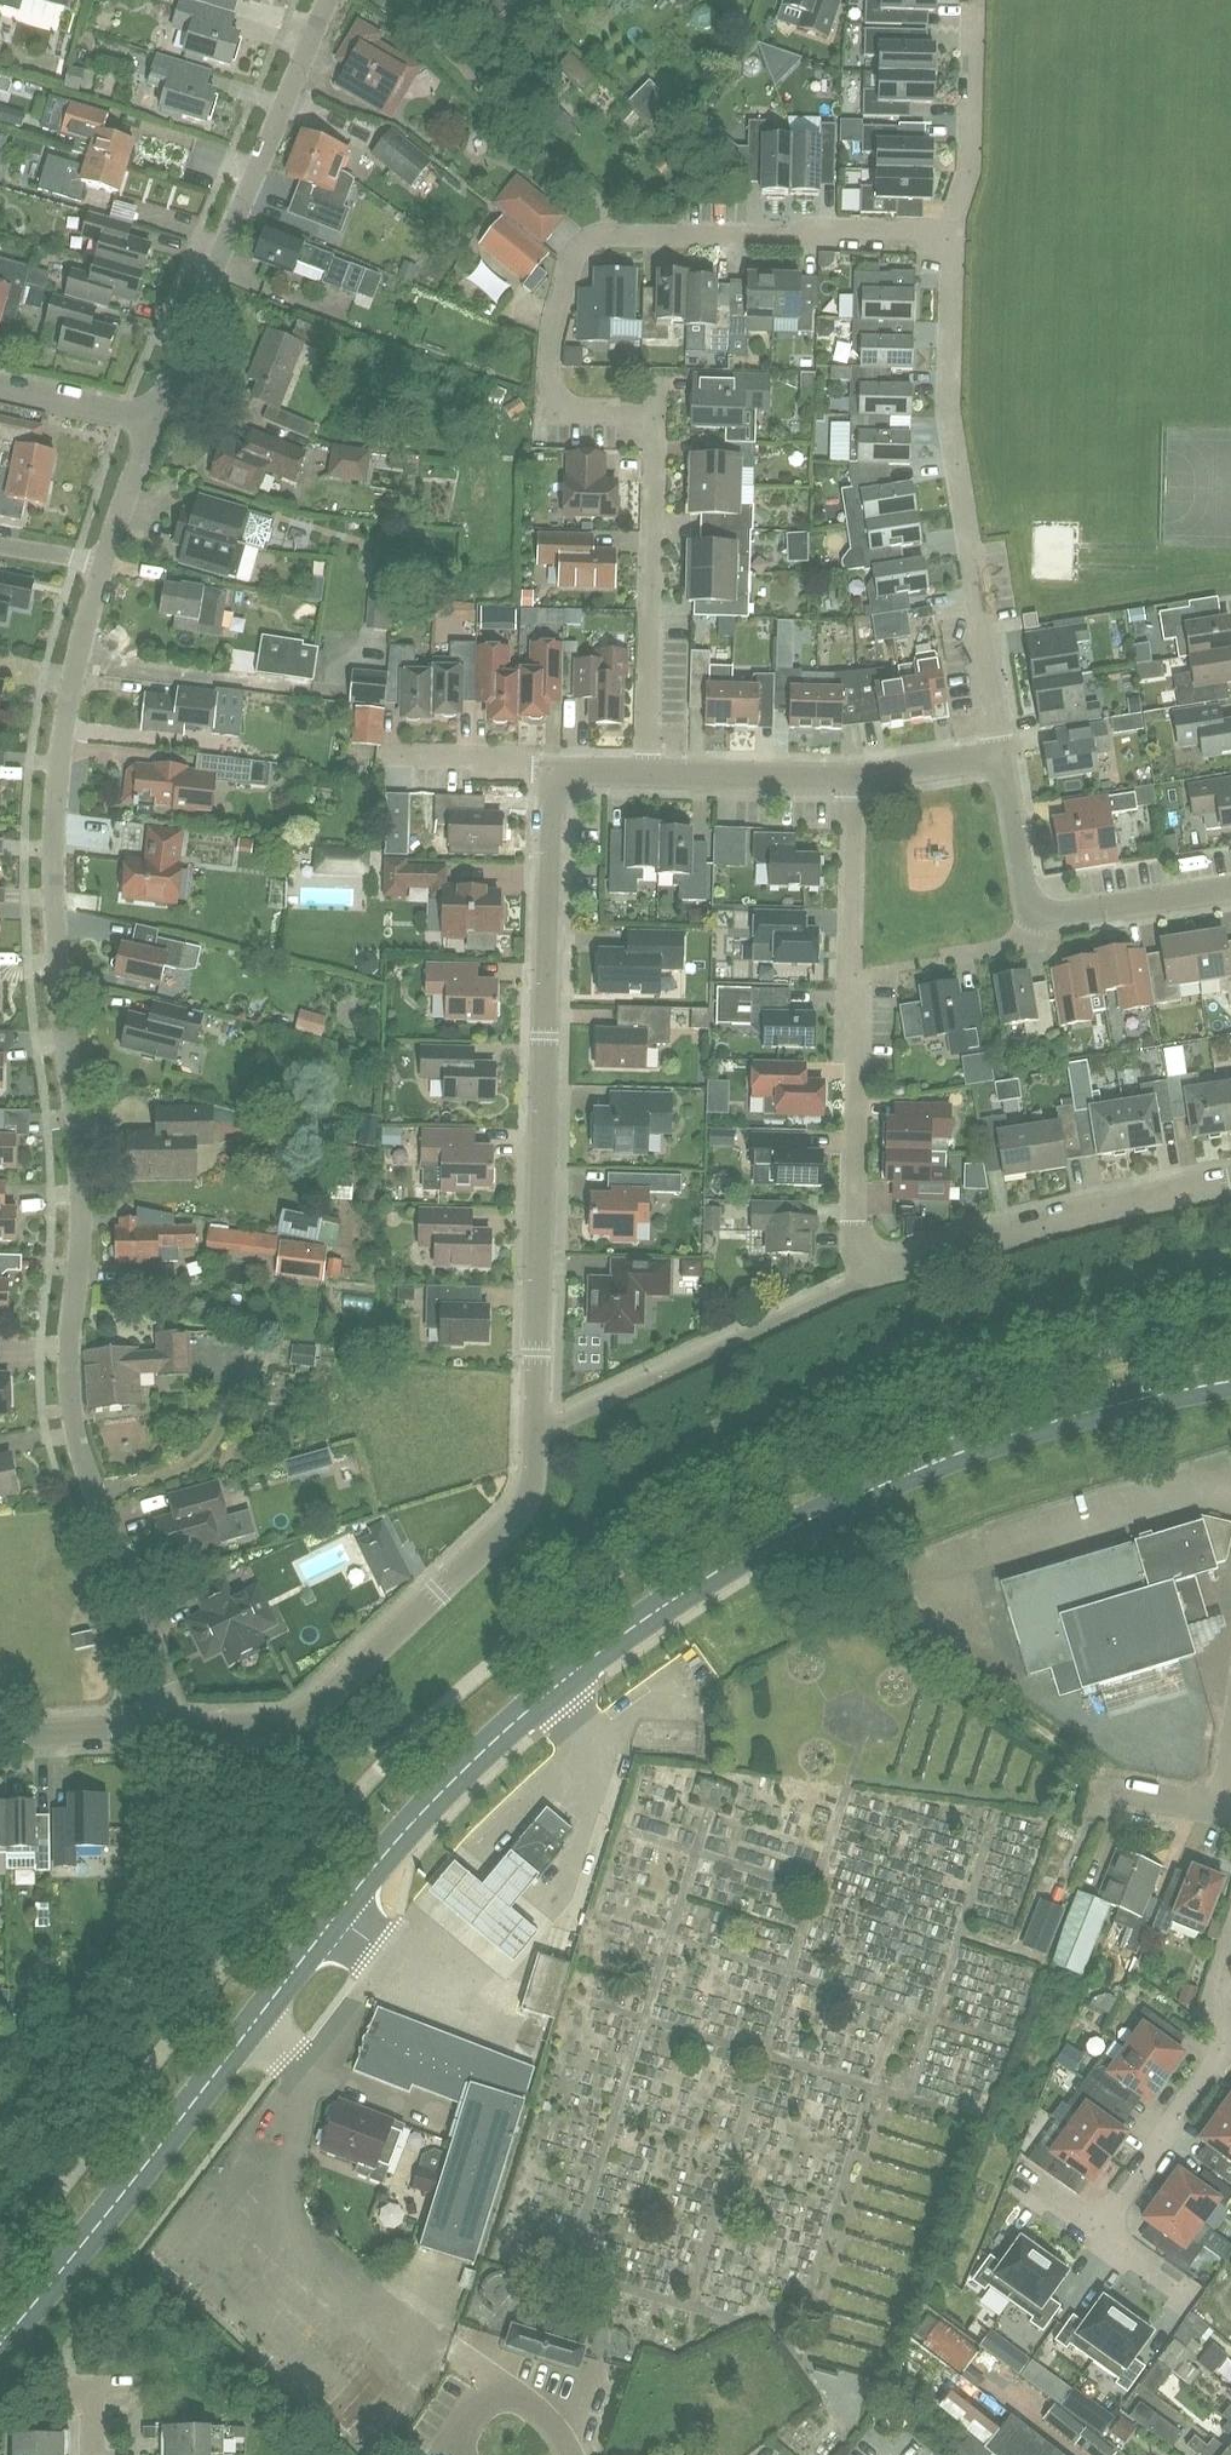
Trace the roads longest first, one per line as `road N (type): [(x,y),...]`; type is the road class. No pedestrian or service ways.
road 1 (primary): [(1230,1386),(1114,1409),(933,1468),(809,1523),(690,1588),(606,1648),(487,1747),(335,1916),(0,2354)]
road 2 (residential): [(173,1728),(158,1649),(80,1440),(75,1376),(84,1213),(63,969),(62,832),(80,663),(108,570)]
road 3 (residential): [(654,776),(658,428),(645,415),(568,411),(555,395),(577,264),(605,234),(627,232),(955,242)]
road 4 (residential): [(550,770),(536,1442)]
road 5 (residential): [(1003,763),(948,401),(955,242)]
road 6 (residential): [(173,1728),(268,1726),(303,1712),(517,1519),(532,1492),(536,1442)]
road 7 (residential): [(884,1272),(867,1264),(854,1229),(853,784)]
road 8 (residential): [(157,419),(330,0)]
road 9 (residential): [(884,1272),(1230,1184)]
road 10 (residential): [(1230,1939),(1228,2022),(1096,2233)]
road 11 (residential): [(955,242),(972,163),(981,0)]
road 12 (residential): [(1066,1880),(1106,1782),(1223,1813)]
road 13 (residential): [(853,784),(654,776)]
road 14 (residential): [(1051,919),(1230,893)]
road 15 (unclassified): [(0,1731),(173,1728)]
road 16 (residential): [(1003,763),(1028,894),(1051,919)]
road 17 (unclassified): [(157,419),(0,386)]
road 18 (residential): [(391,756),(550,770)]
road 19 (residential): [(108,570),(157,419)]
road 20 (residential): [(853,784),(1003,763)]
road 21 (residential): [(1051,919),(1005,959),(925,970)]
road 22 (residential): [(457,2454),(459,2422),(497,2386),(525,2404)]

